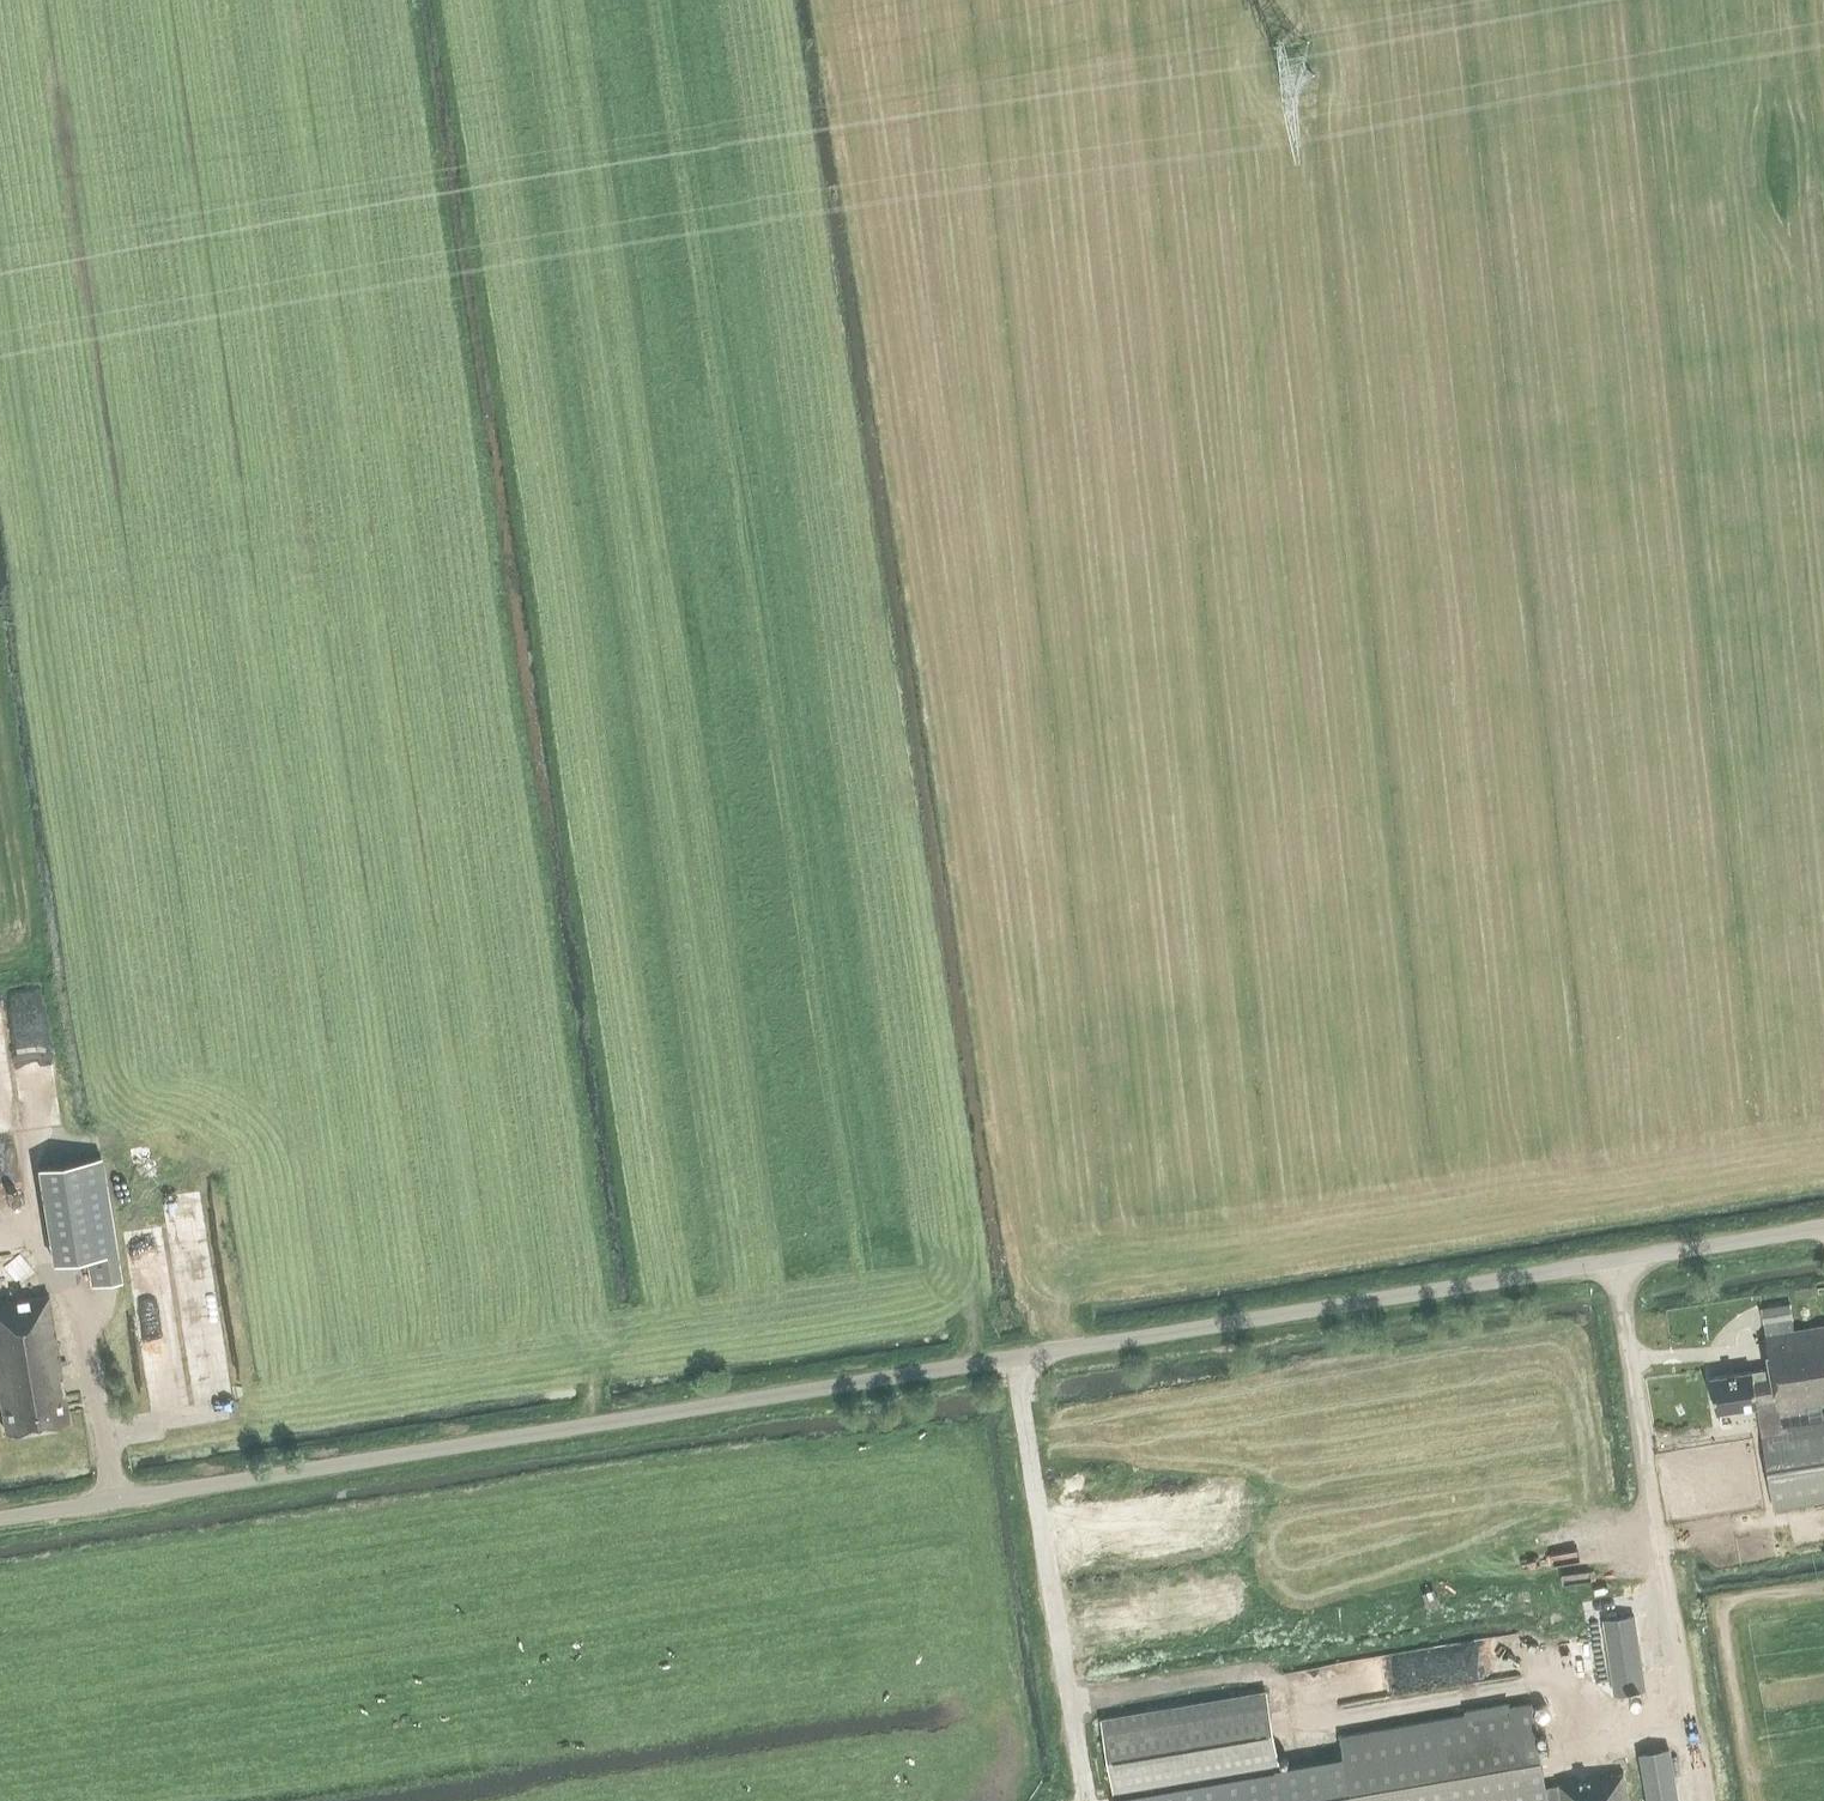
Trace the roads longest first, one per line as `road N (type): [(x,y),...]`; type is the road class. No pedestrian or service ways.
road 1 (unclassified): [(0,1520),(1823,1228)]

